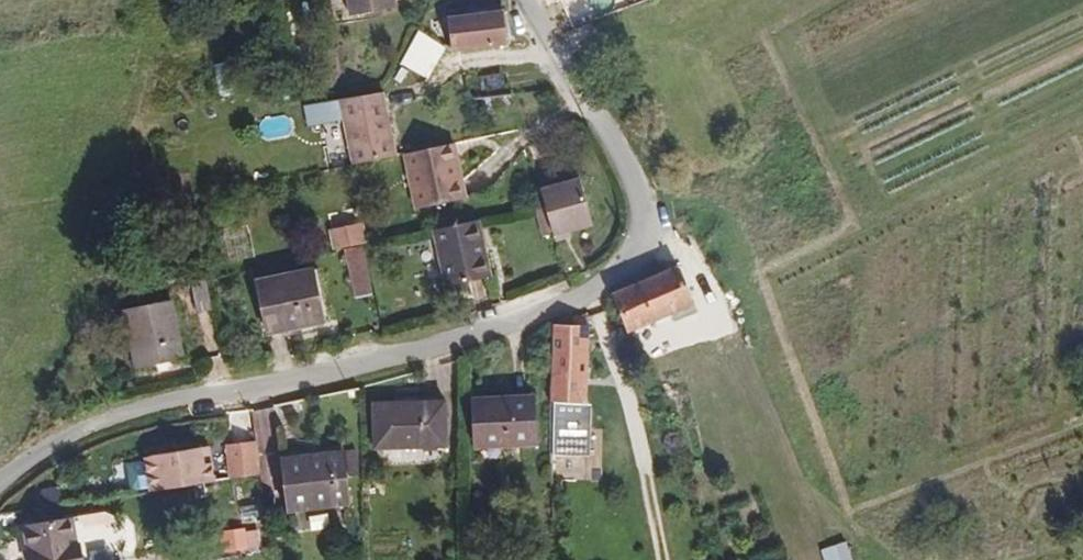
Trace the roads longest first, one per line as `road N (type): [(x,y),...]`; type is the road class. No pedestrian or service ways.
road 1 (residential): [(639,227),(607,274),(470,331),(109,412),(0,476)]
road 2 (residential): [(639,227),(624,174),(517,0)]

